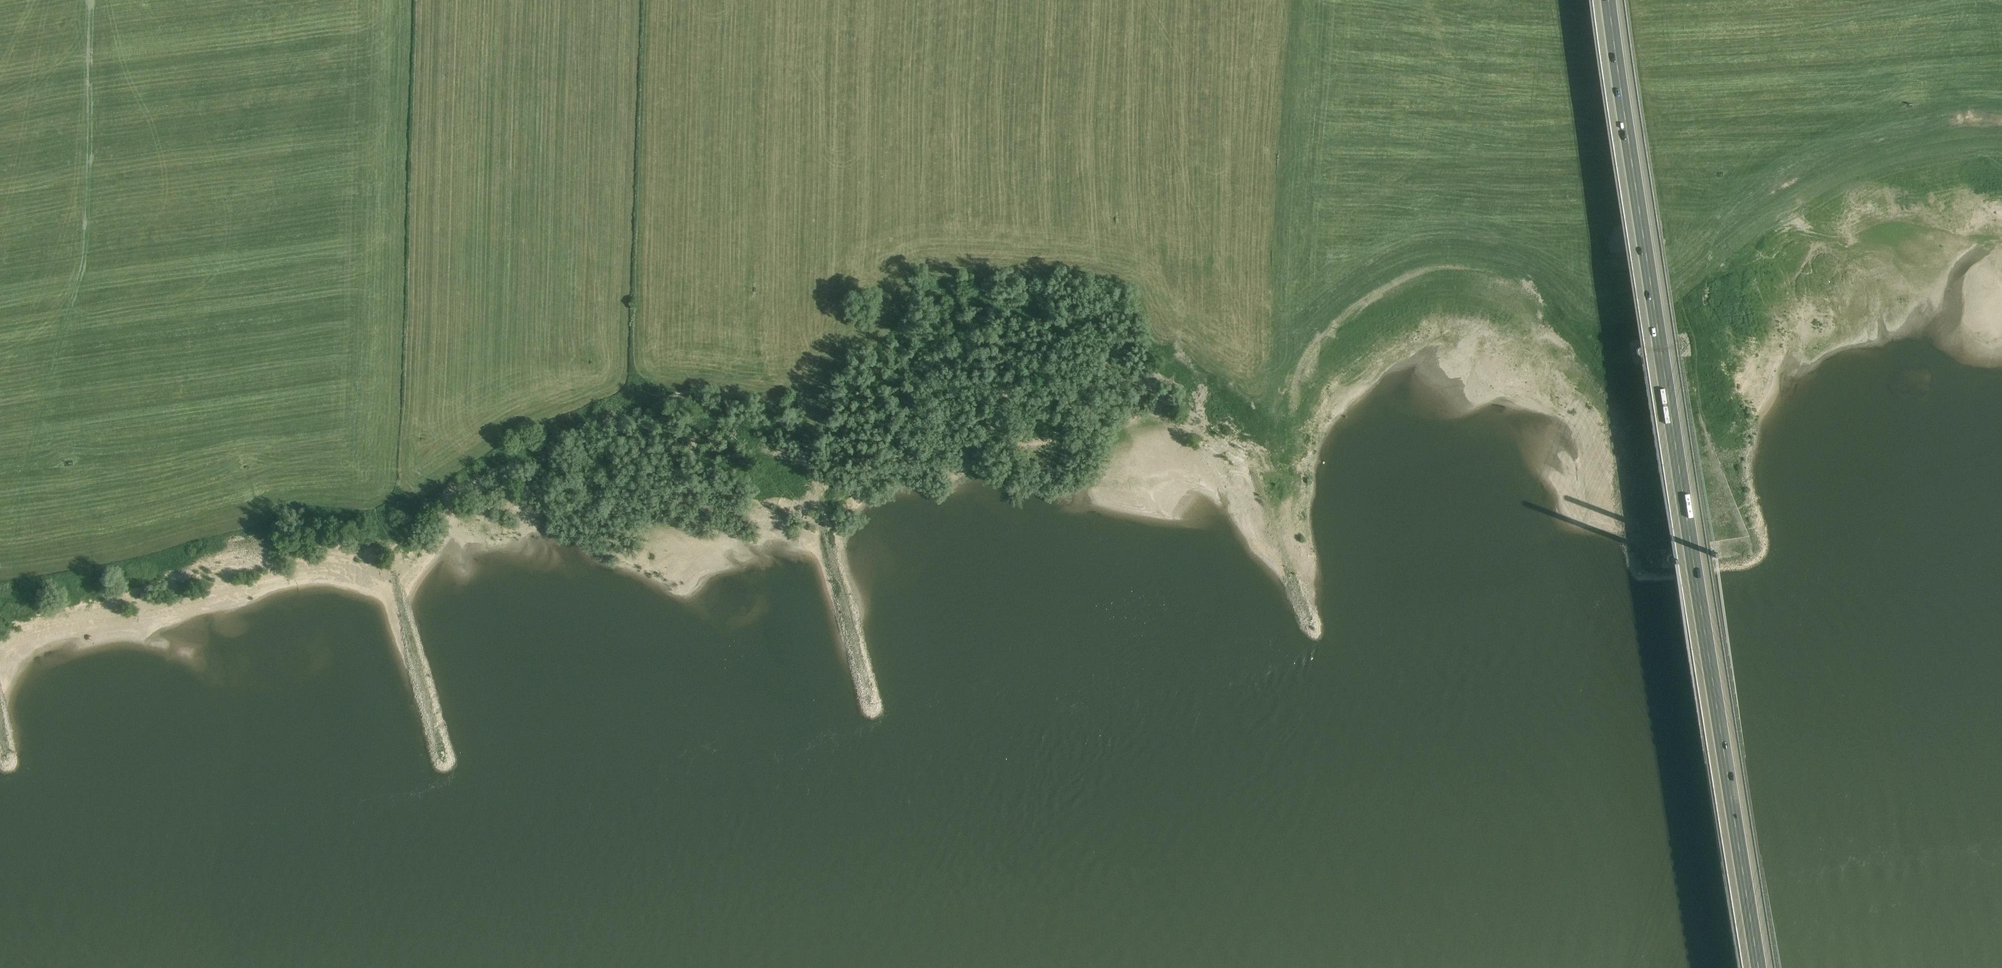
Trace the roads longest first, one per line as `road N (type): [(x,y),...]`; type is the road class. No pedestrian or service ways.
road 1 (primary): [(1607,0),(1757,967)]

